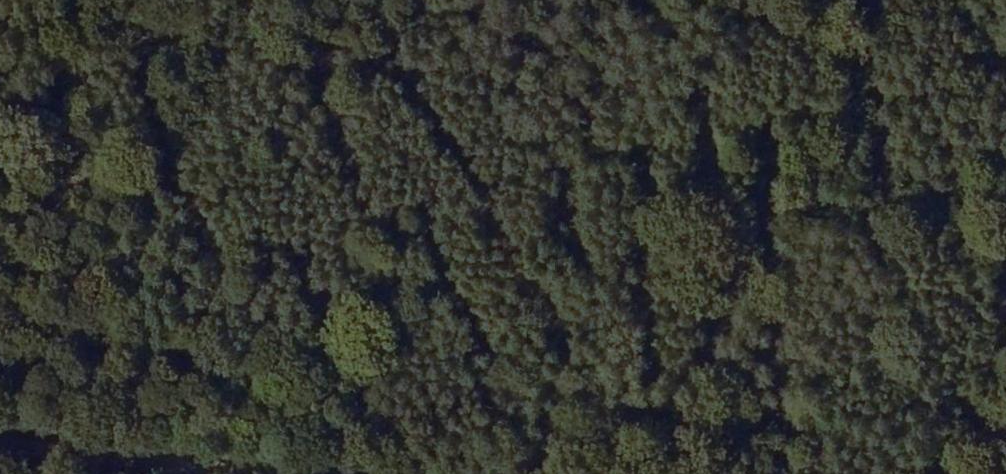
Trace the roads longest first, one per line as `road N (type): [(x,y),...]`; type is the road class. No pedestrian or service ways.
road 1 (track): [(0,439),(282,473)]

